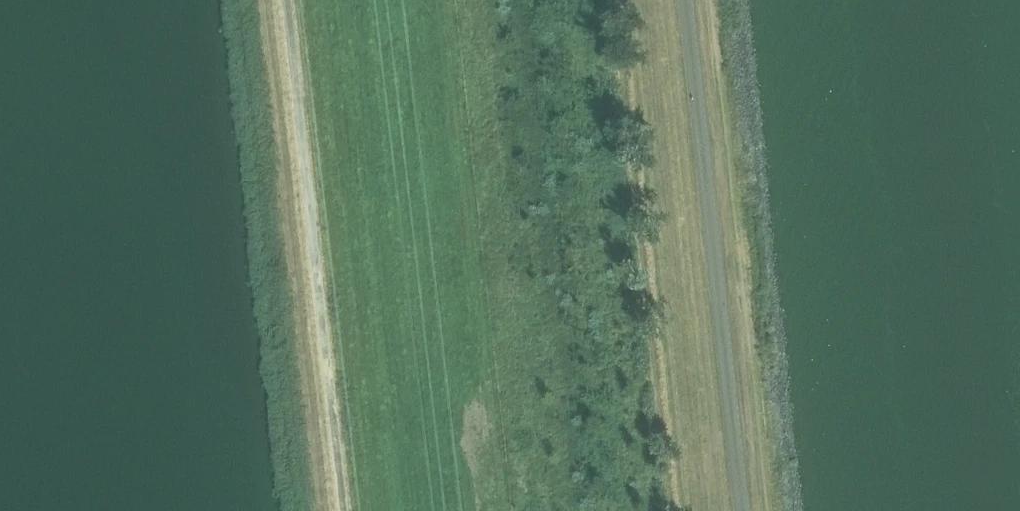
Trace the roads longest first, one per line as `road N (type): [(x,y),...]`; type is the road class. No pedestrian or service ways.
road 1 (unclassified): [(344,510),(287,0)]

